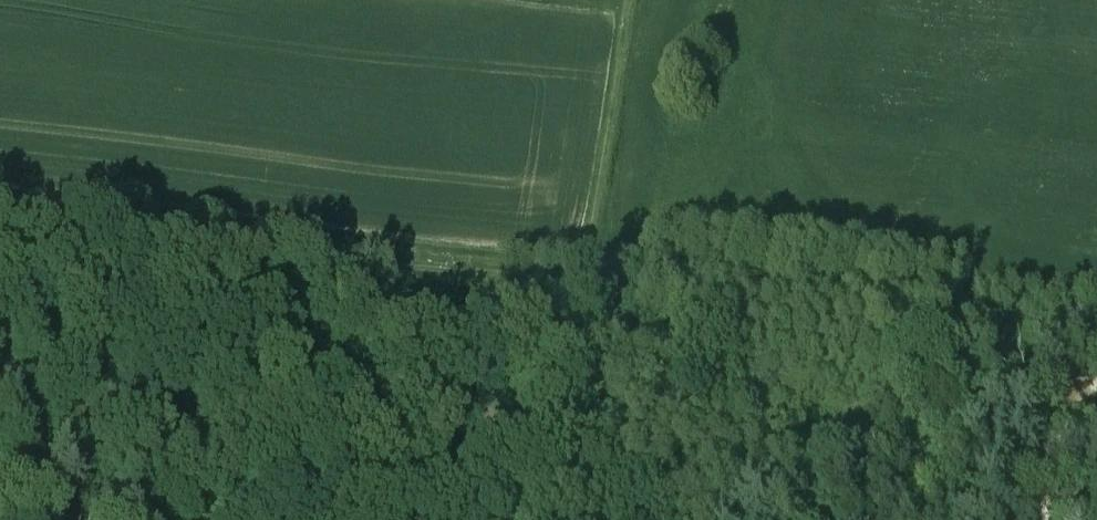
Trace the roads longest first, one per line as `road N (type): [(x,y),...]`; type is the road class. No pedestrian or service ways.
road 1 (track): [(0,198),(520,244),(587,231)]
road 2 (track): [(449,519),(458,471),(454,448),(437,434),(160,408),(0,351)]
road 3 (track): [(587,231),(625,0)]
road 4 (track): [(1048,519),(1096,404)]

